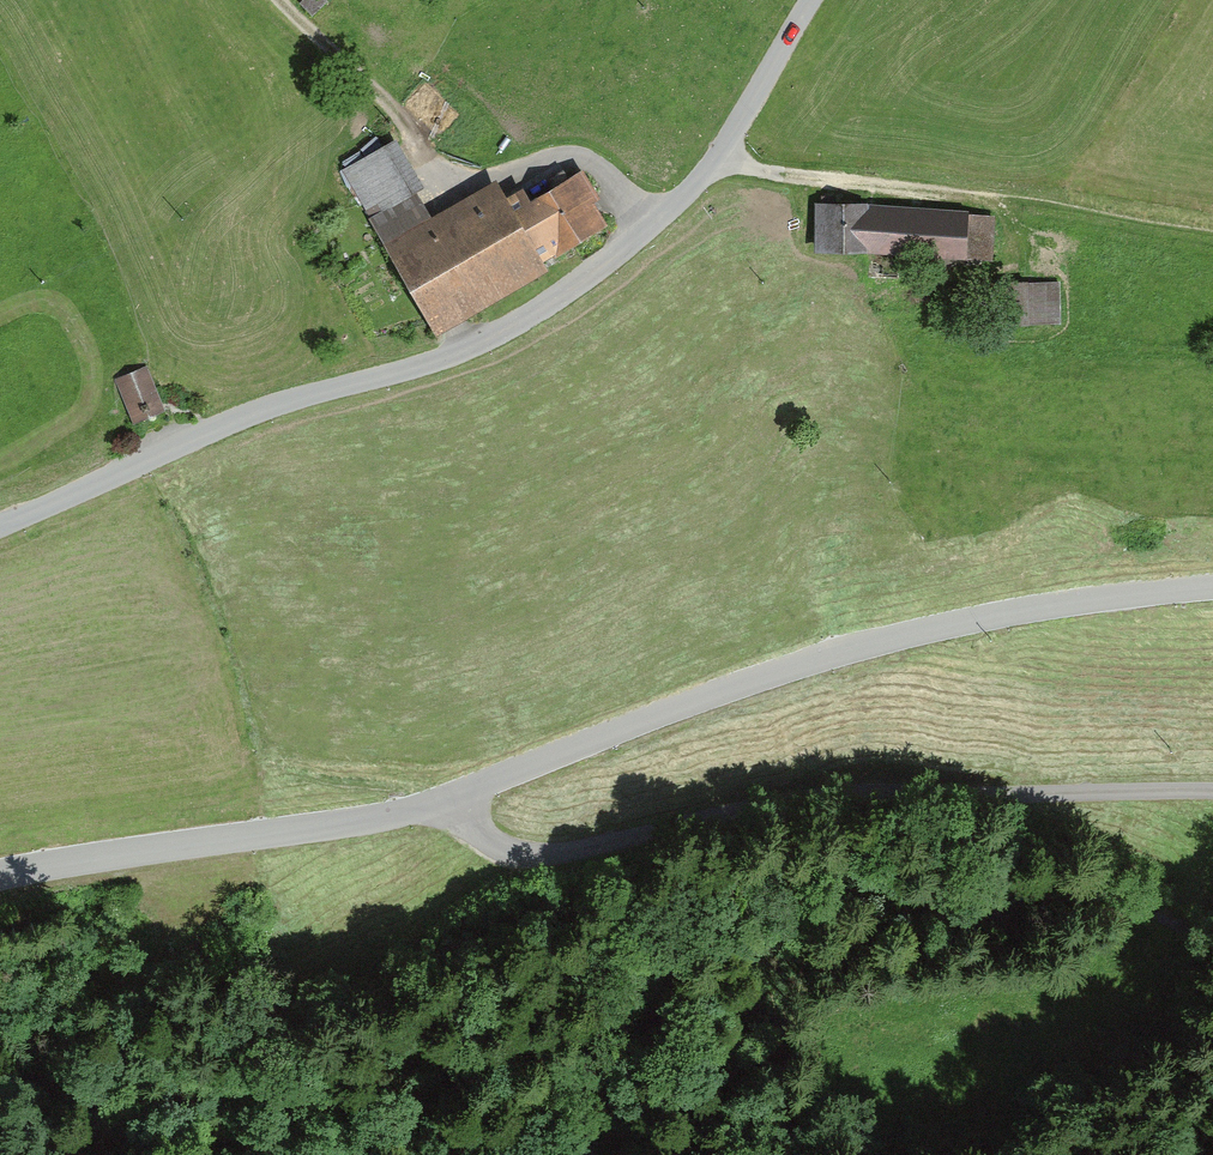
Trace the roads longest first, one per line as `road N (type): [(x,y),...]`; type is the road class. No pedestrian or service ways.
road 1 (residential): [(814,0),(726,161),(619,261),(516,332),(416,372),(252,413),(0,532)]
road 2 (tertiary): [(445,800),(817,660),(1073,606),(1212,593)]
road 3 (unclassified): [(445,800),(487,840),(541,856),(753,820),(1212,789)]
road 4 (track): [(278,0),(379,91),(436,174),(480,179),(577,152),(659,224)]
road 5 (tertiary): [(0,875),(445,800)]
road 6 (track): [(1003,201),(759,177),(726,161)]

